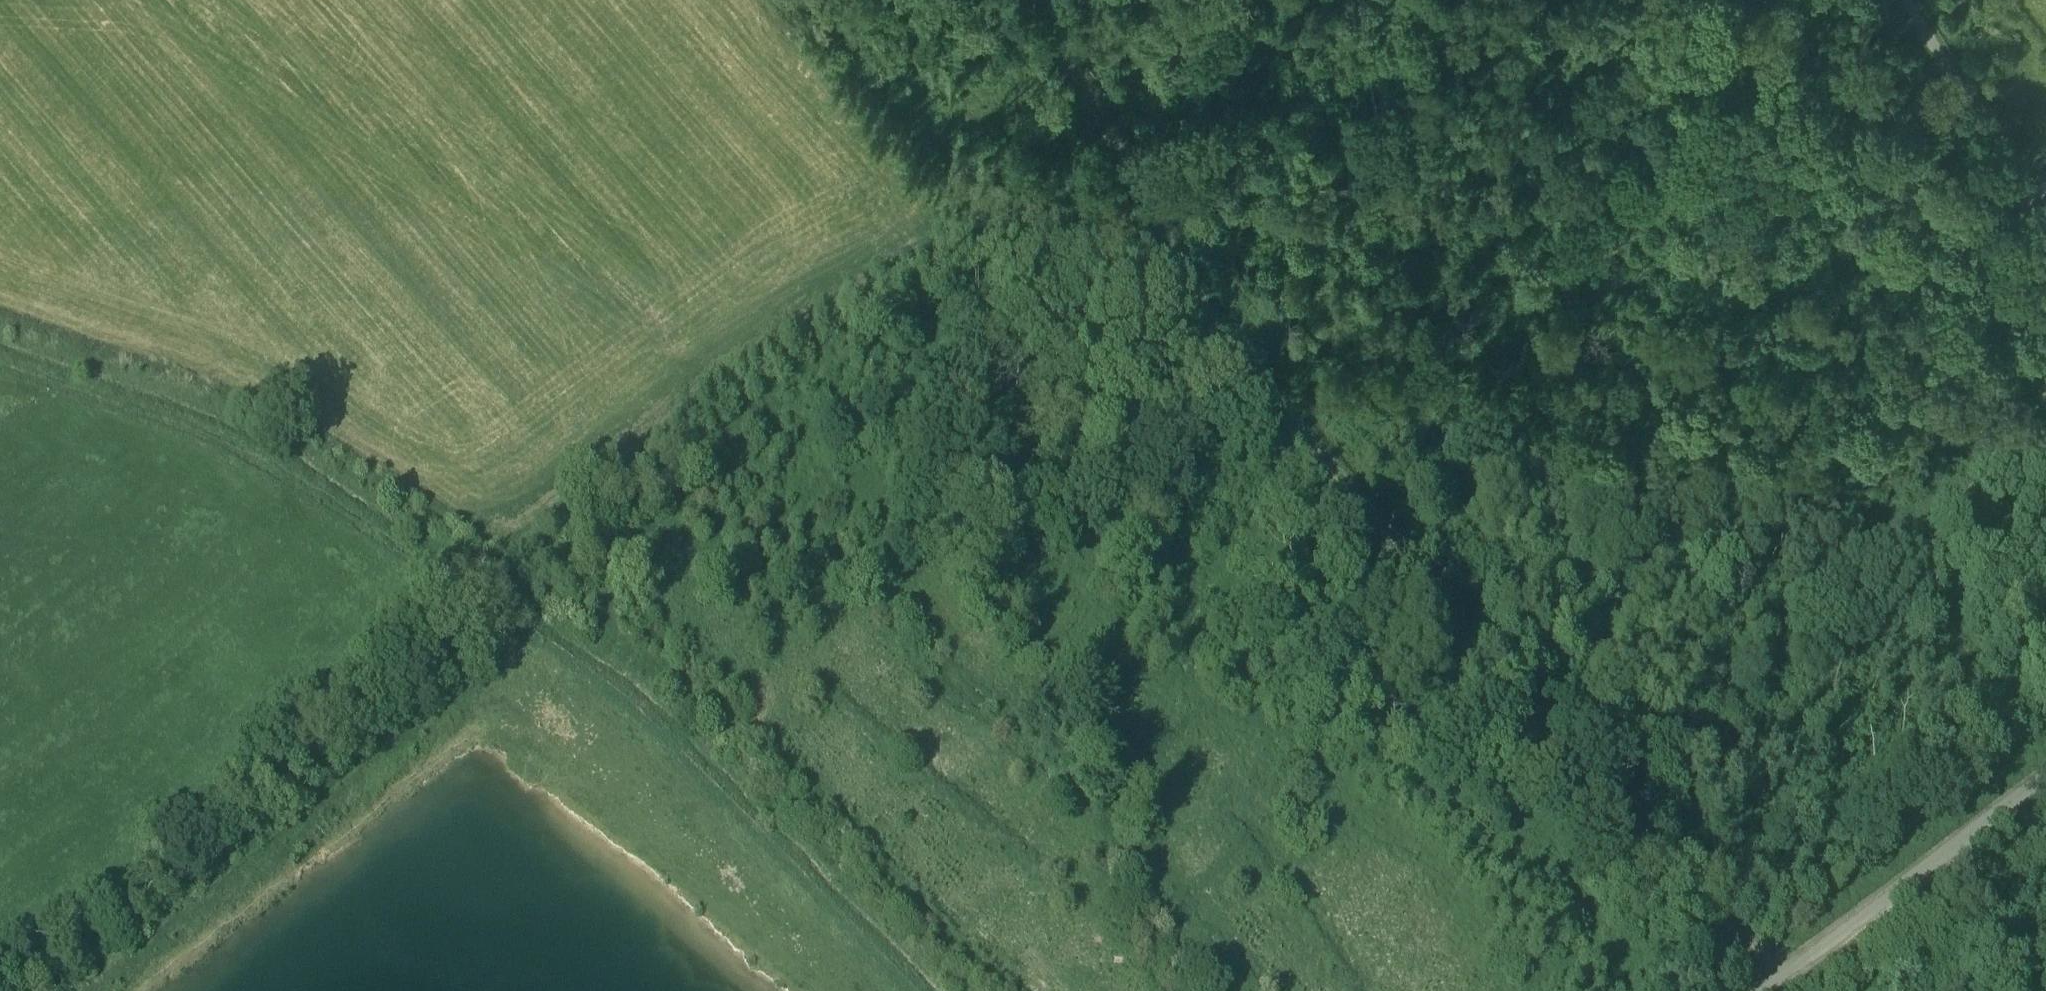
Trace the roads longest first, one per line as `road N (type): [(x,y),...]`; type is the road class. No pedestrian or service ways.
road 1 (track): [(0,394),(265,493),(427,606)]
road 2 (track): [(1906,0),(2045,226)]

